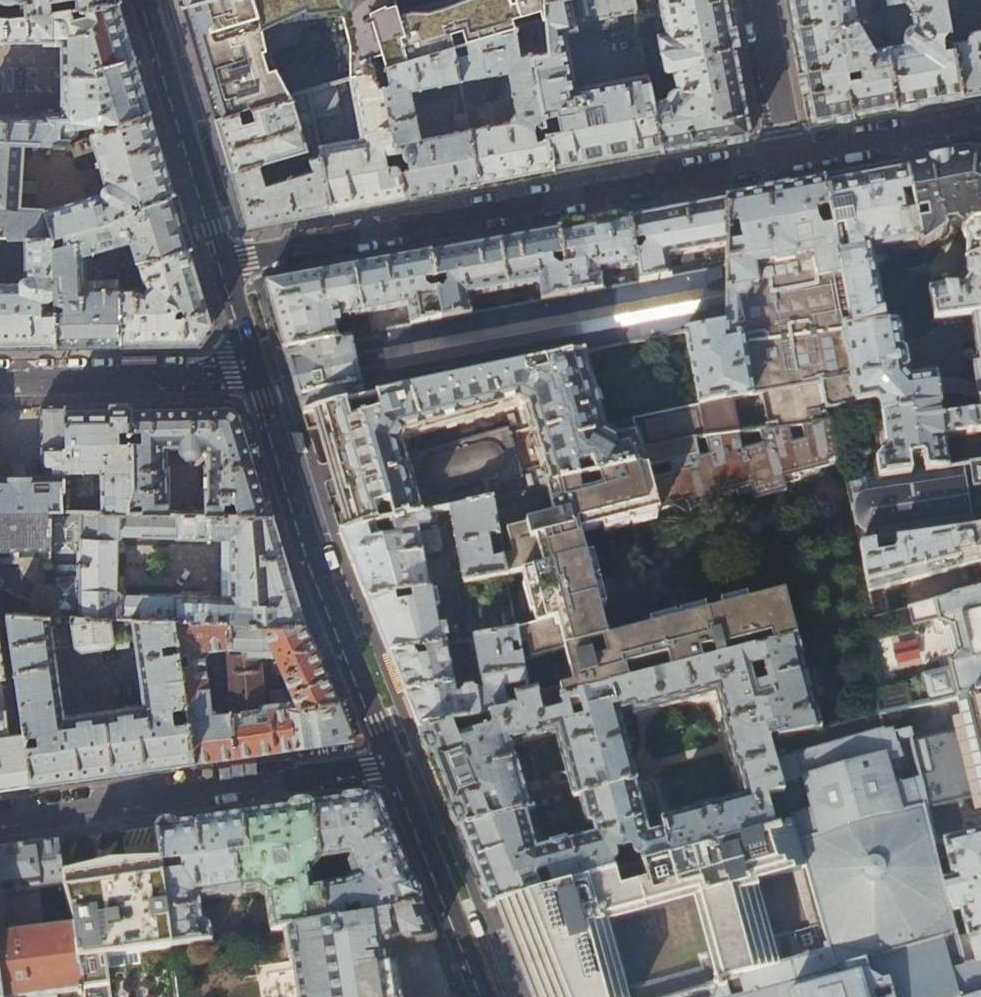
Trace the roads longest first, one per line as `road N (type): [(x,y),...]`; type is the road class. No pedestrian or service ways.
road 1 (residential): [(228,261),(785,158)]
road 2 (tertiary): [(394,760),(314,555),(258,363)]
road 3 (residential): [(0,818),(394,760)]
road 4 (tertiary): [(228,261),(150,0)]
road 5 (residential): [(0,374),(258,363)]
road 6 (tertiary): [(488,996),(394,760)]
road 7 (residential): [(785,158),(980,127)]
road 8 (residential): [(785,158),(756,0)]

